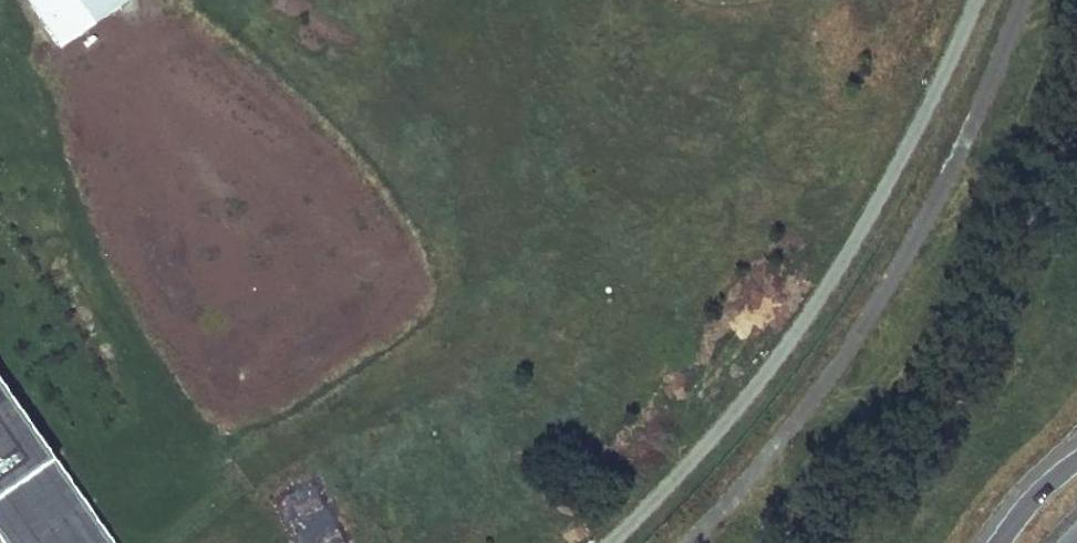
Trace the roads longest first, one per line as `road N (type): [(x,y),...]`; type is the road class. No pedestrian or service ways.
road 1 (track): [(975,0),(886,188),(792,336),(715,435),(611,542)]

